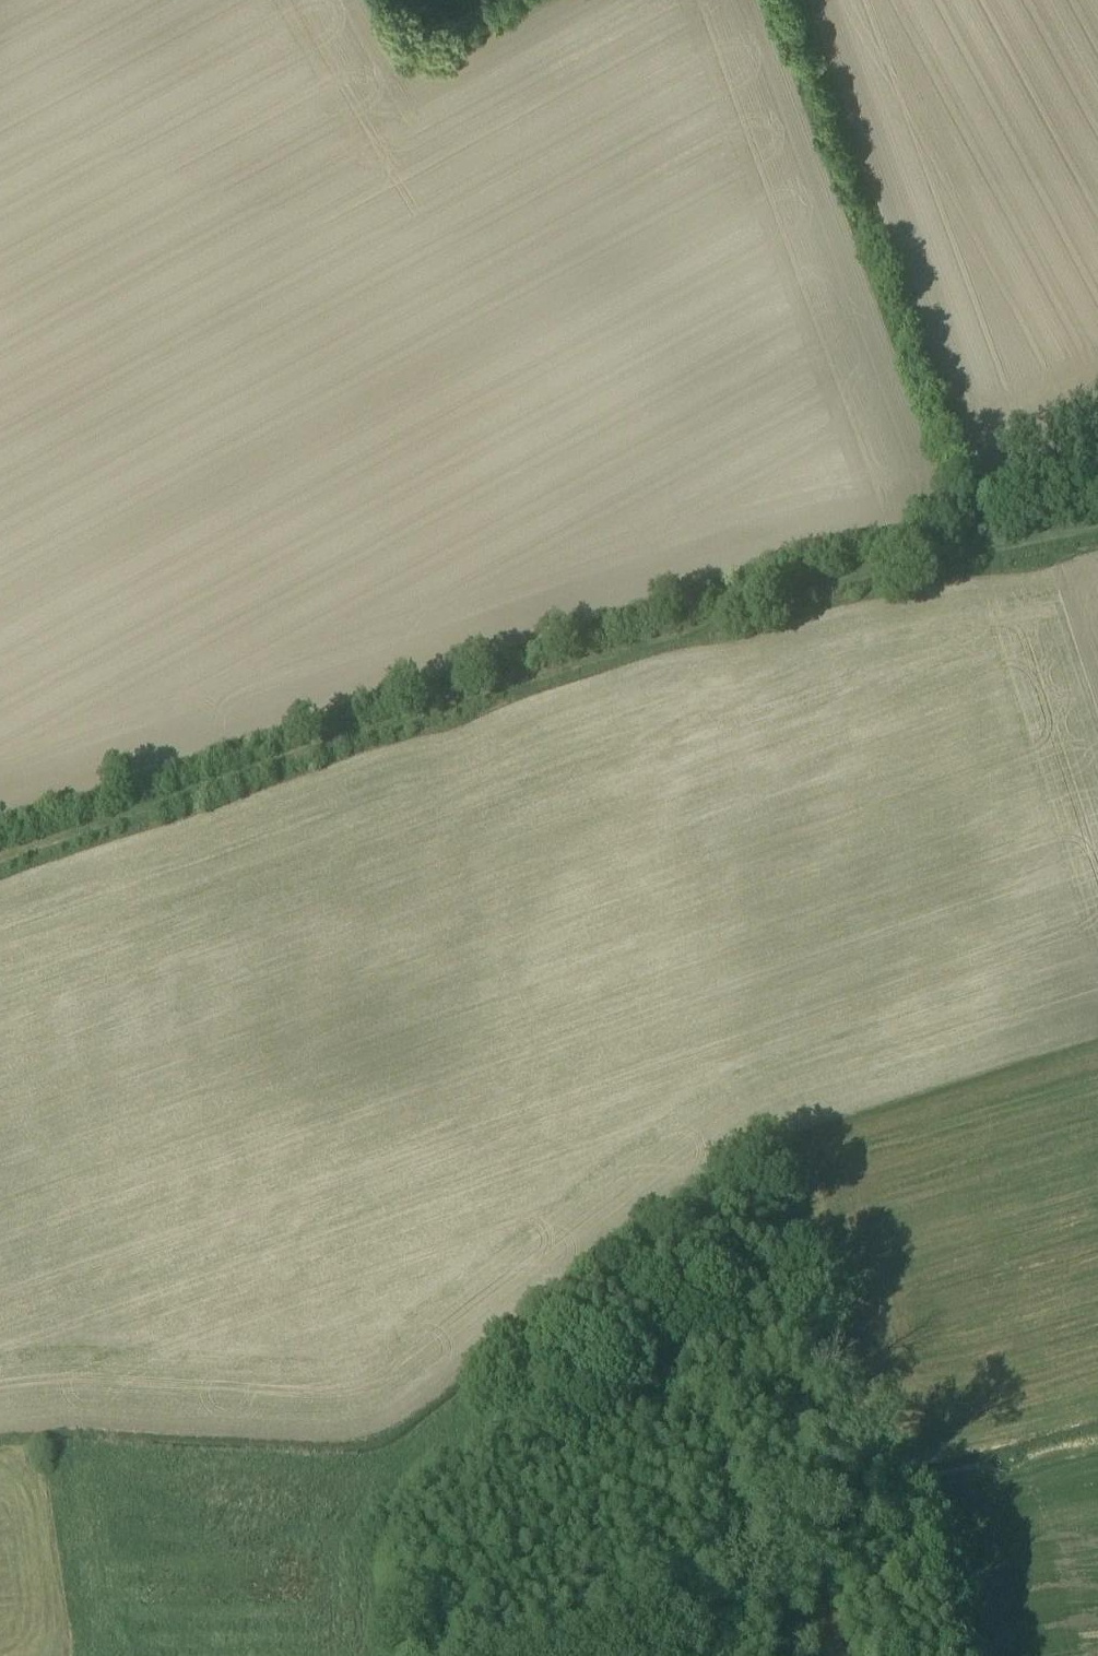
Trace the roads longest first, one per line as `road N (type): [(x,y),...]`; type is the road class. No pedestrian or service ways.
road 1 (track): [(0,855),(790,588),(1097,515)]

